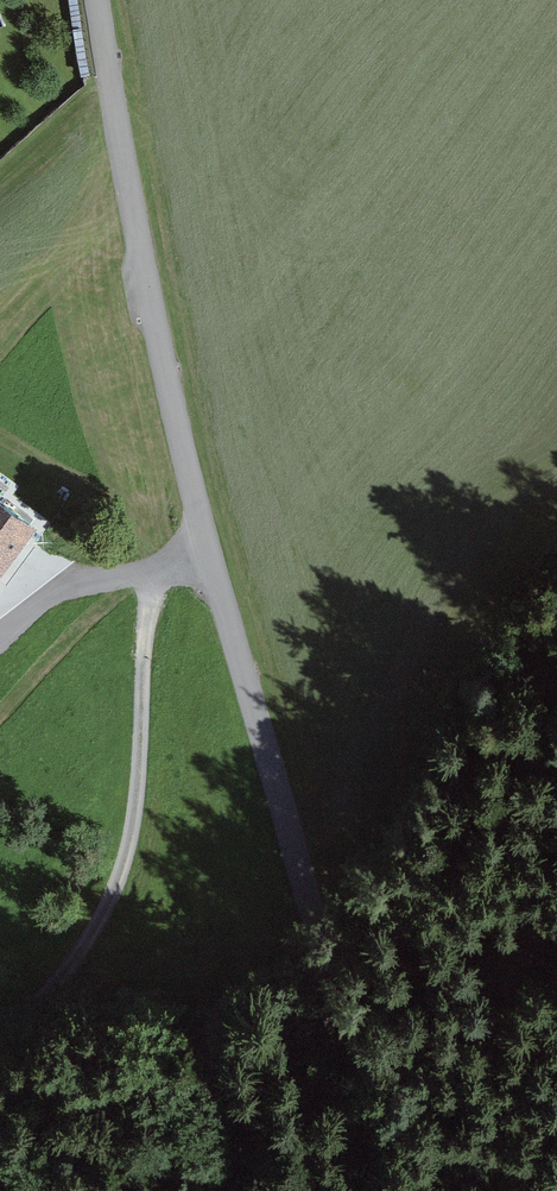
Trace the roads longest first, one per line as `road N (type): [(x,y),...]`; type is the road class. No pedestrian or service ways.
road 1 (unclassified): [(401,1190),(378,1133),(212,548),(143,260),(100,0)]
road 2 (track): [(0,1042),(47,1001),(109,916),(131,853),(142,779),(154,609),(174,565),(212,548)]
road 3 (track): [(51,573),(143,260)]
road 4 (track): [(51,573),(174,565)]

